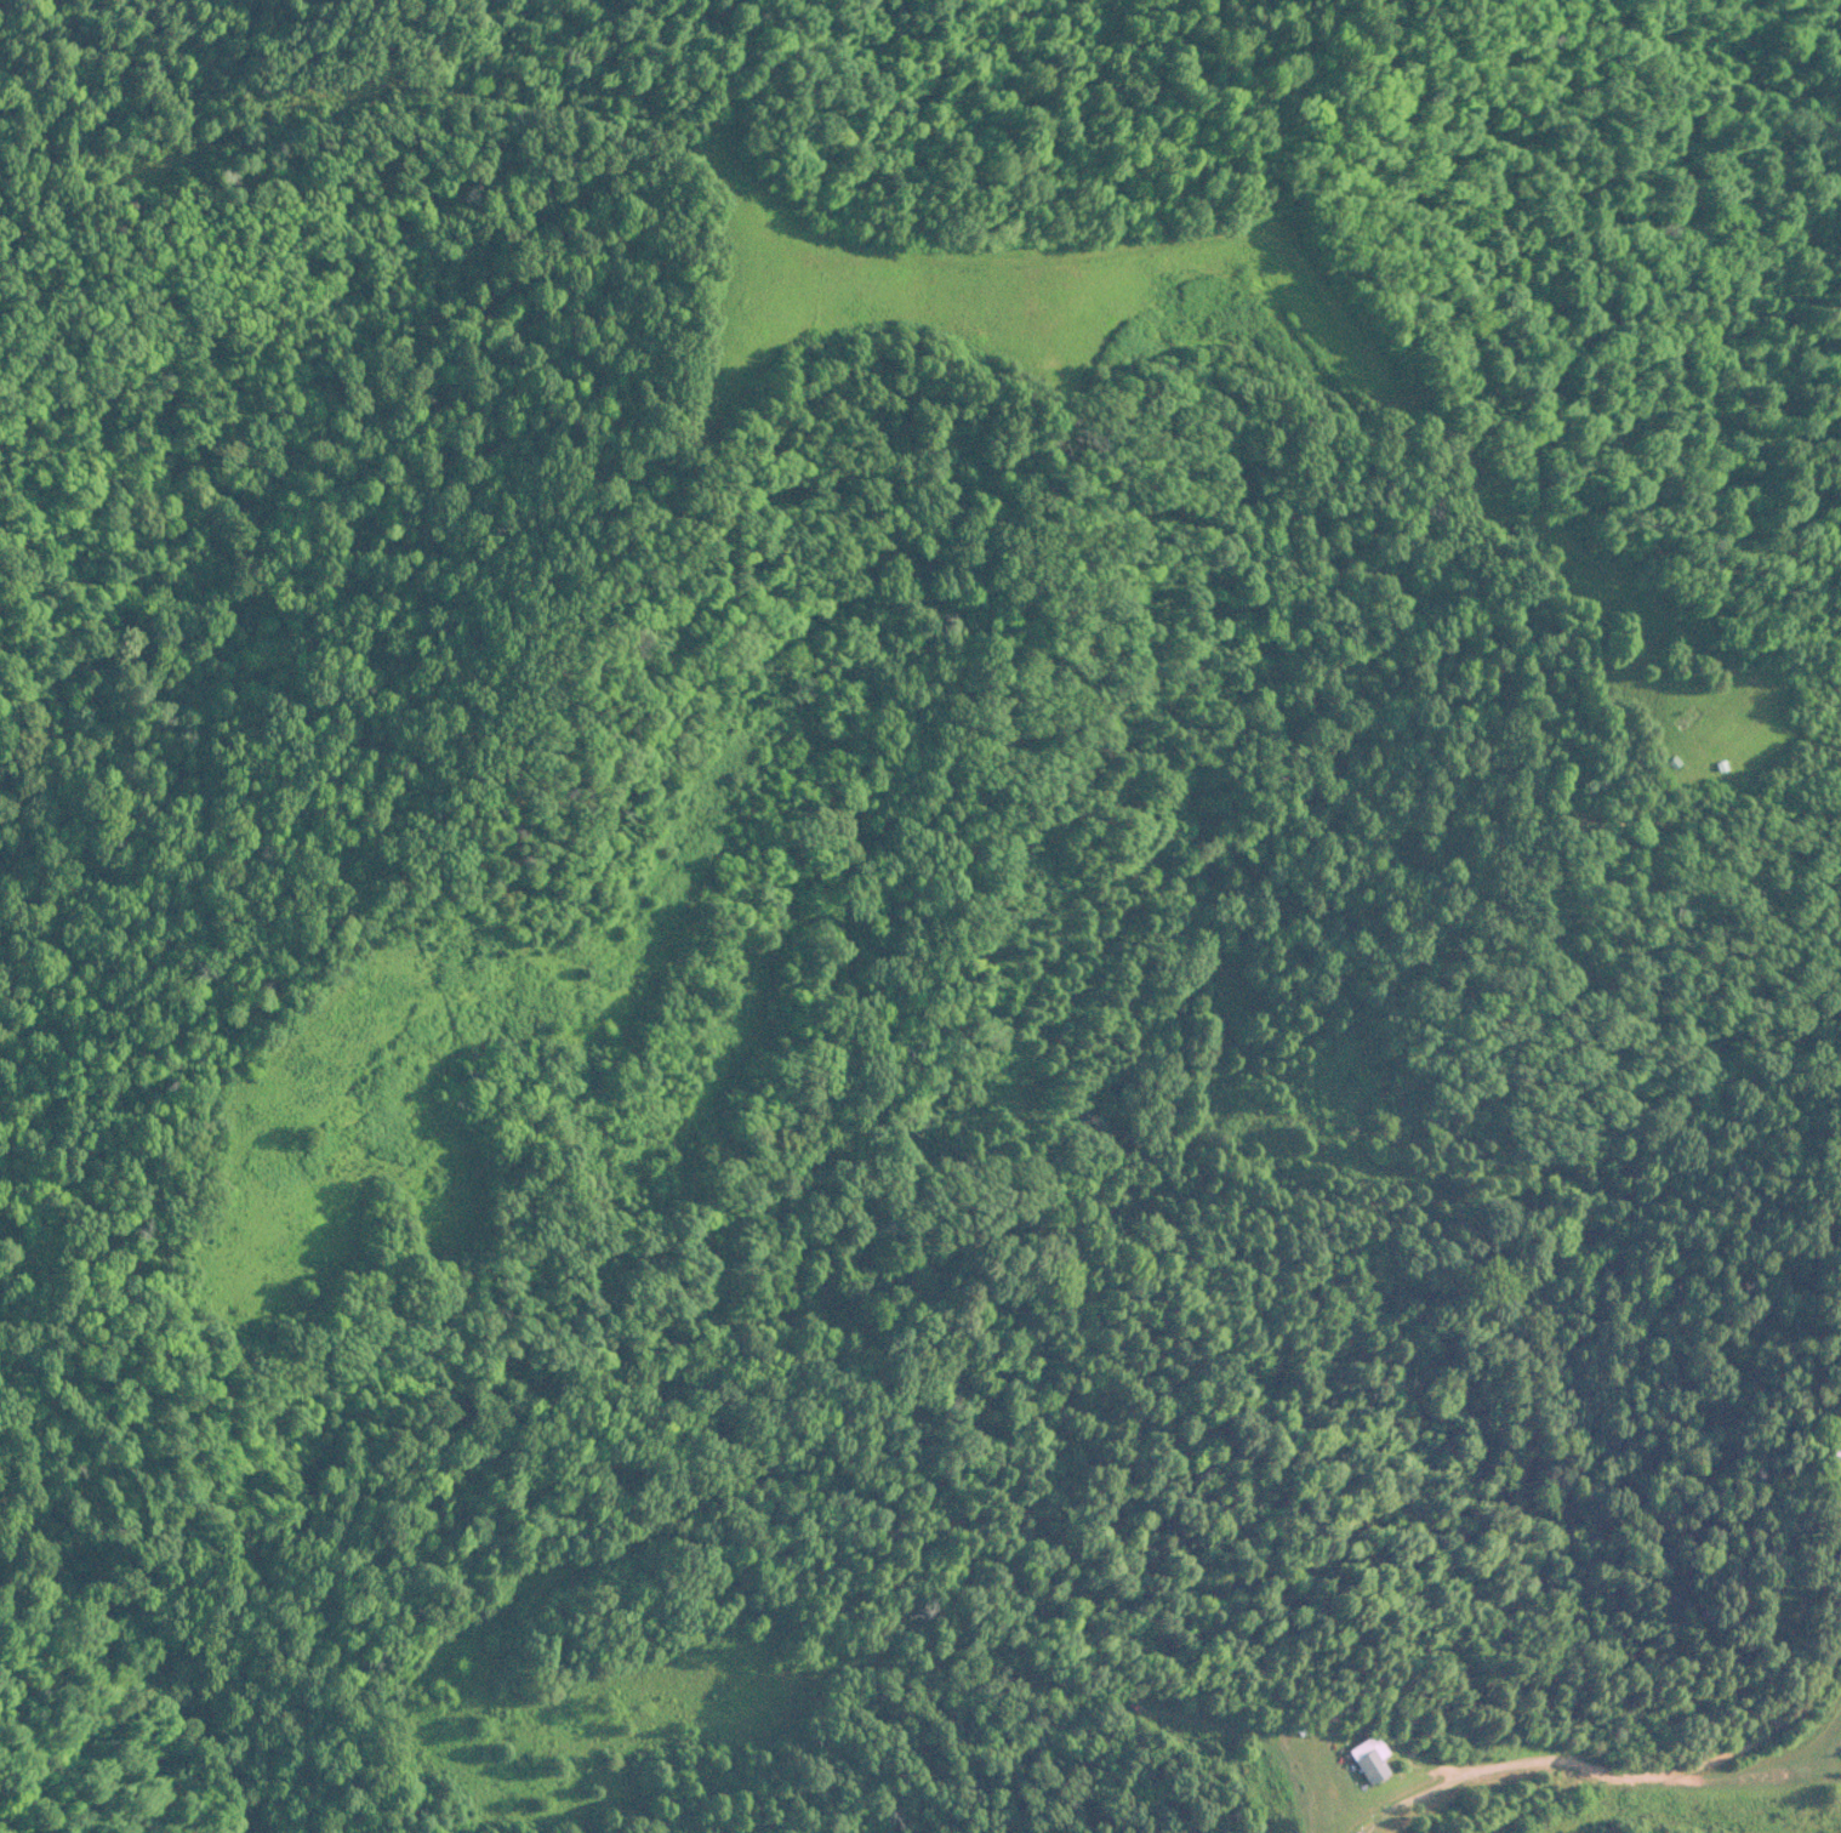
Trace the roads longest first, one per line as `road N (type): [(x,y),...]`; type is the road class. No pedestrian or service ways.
road 1 (track): [(1572,1832),(1765,1740),(1830,1667),(1840,1642)]

